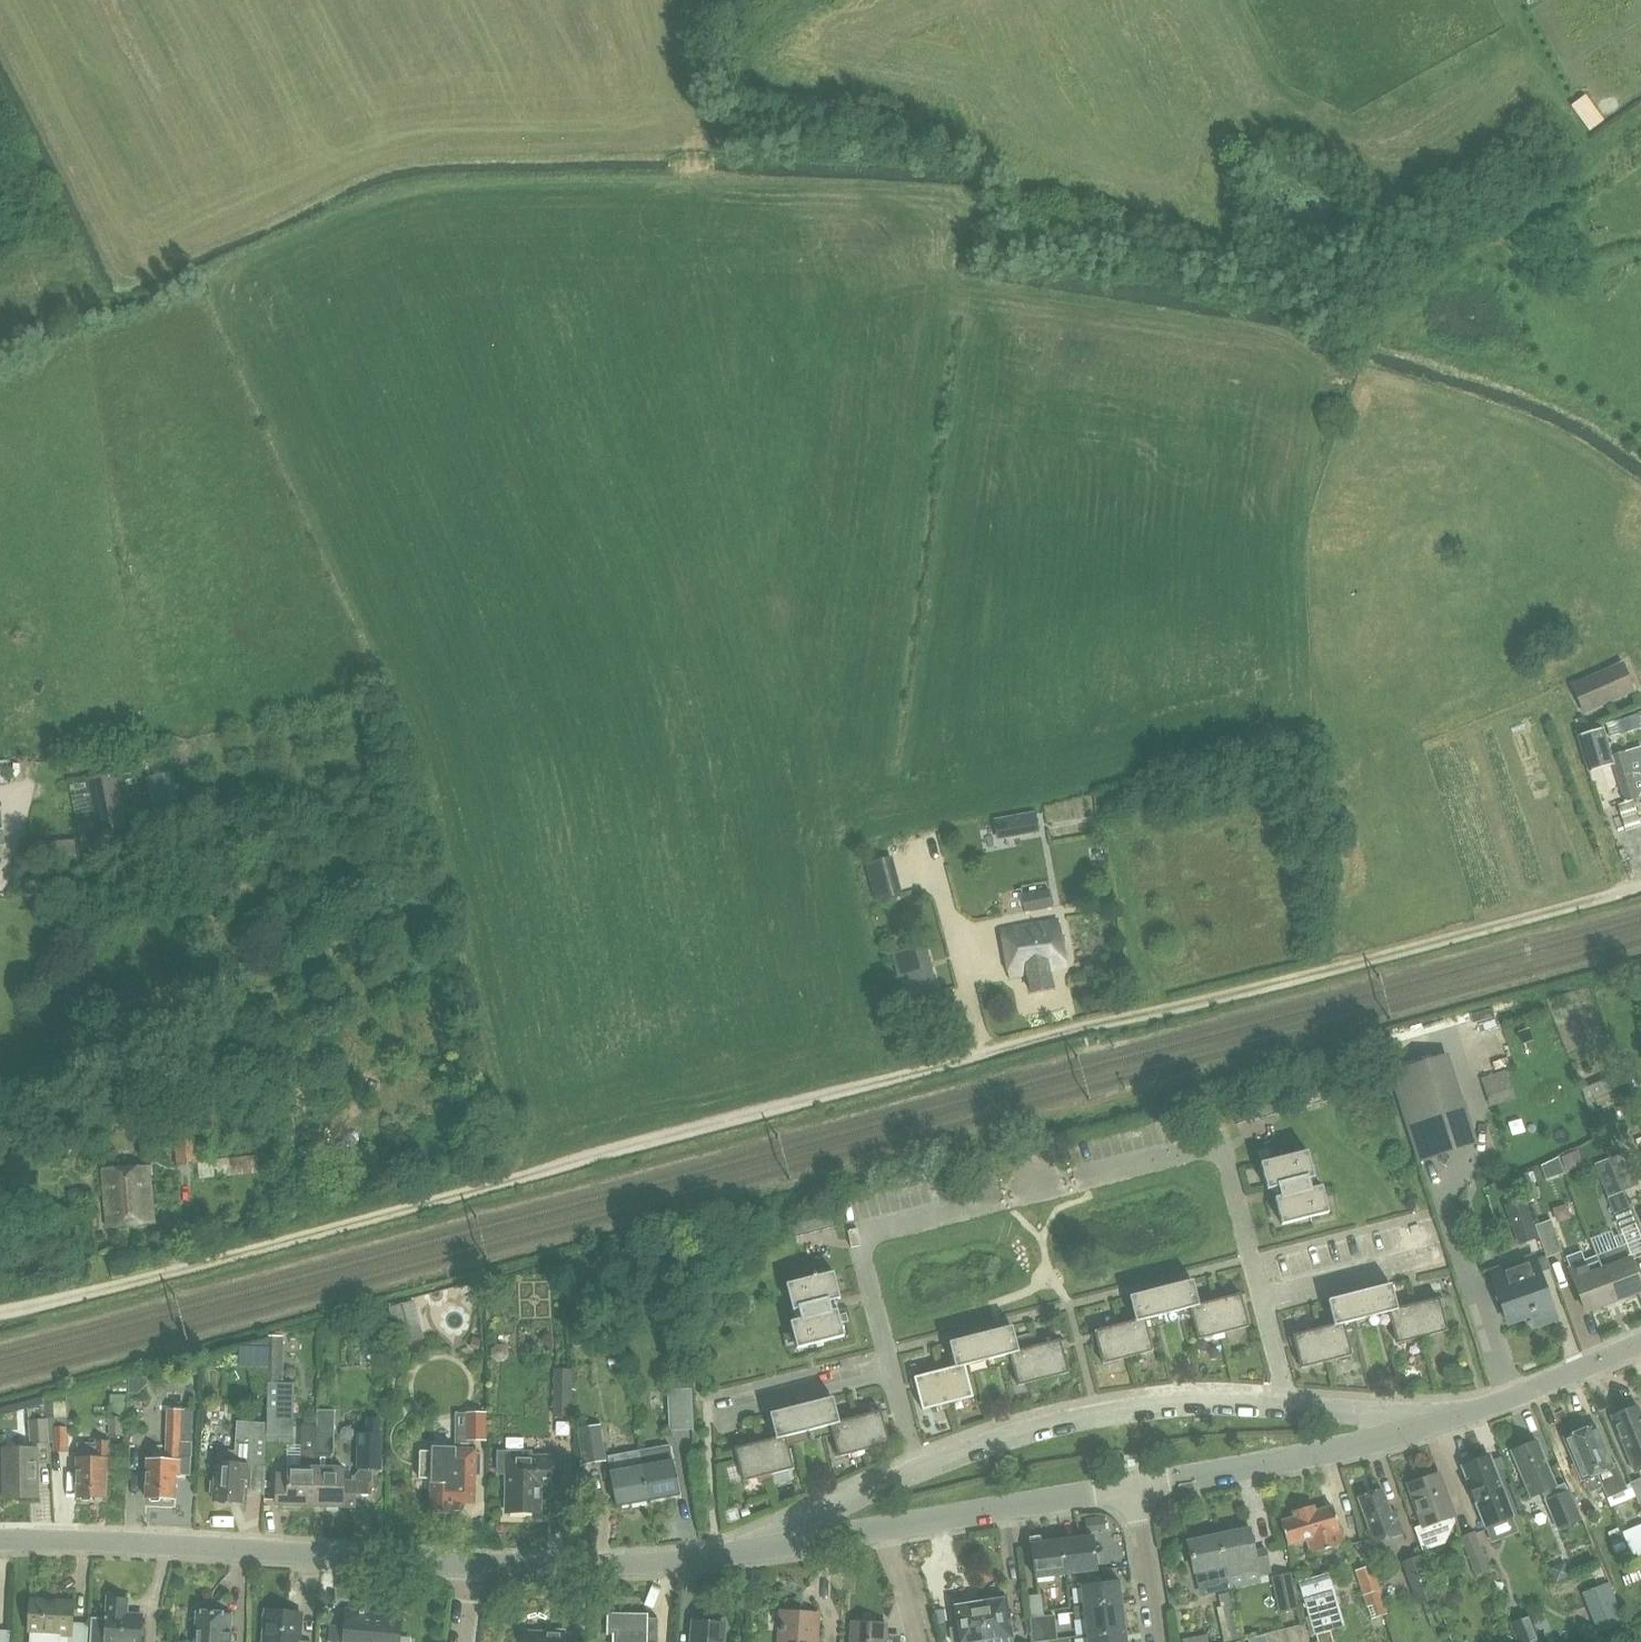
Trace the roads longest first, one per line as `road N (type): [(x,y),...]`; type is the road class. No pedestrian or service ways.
road 1 (track): [(0,1311),(1640,887)]
road 2 (residential): [(768,1548),(944,1455),(1096,1411),(1255,1402),(1435,1422)]
road 3 (residential): [(470,1562),(0,1539)]
road 4 (residential): [(1435,1422),(1132,1486)]
road 5 (residential): [(768,1548),(634,1562),(470,1562)]
road 6 (residential): [(1132,1486),(881,1528)]
road 7 (residential): [(1640,1341),(1435,1422)]
road 8 (residential): [(1156,1641),(1132,1486)]

